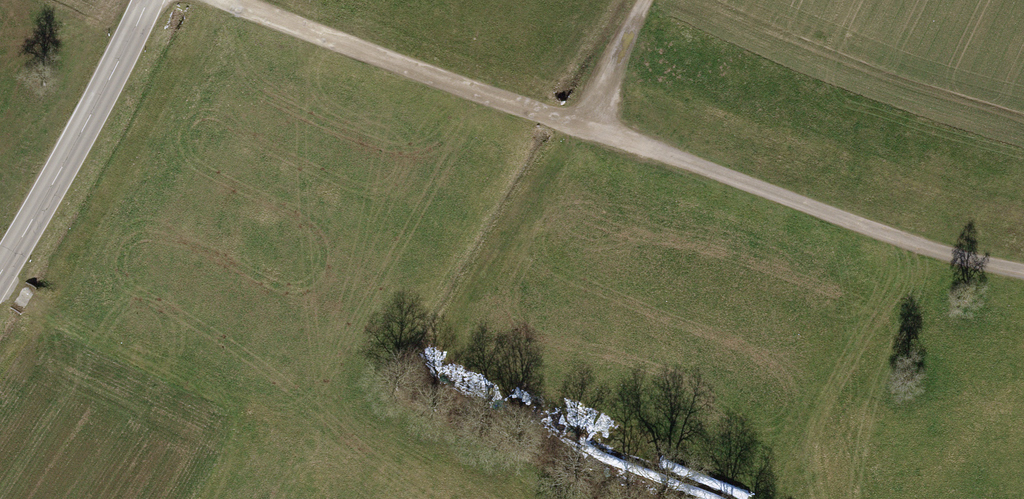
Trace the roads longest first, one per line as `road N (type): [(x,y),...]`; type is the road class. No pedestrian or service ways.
road 1 (track): [(1023,274),(940,254),(213,0)]
road 2 (secondary): [(155,0),(84,145),(0,274)]
road 3 (track): [(588,131),(651,0)]

